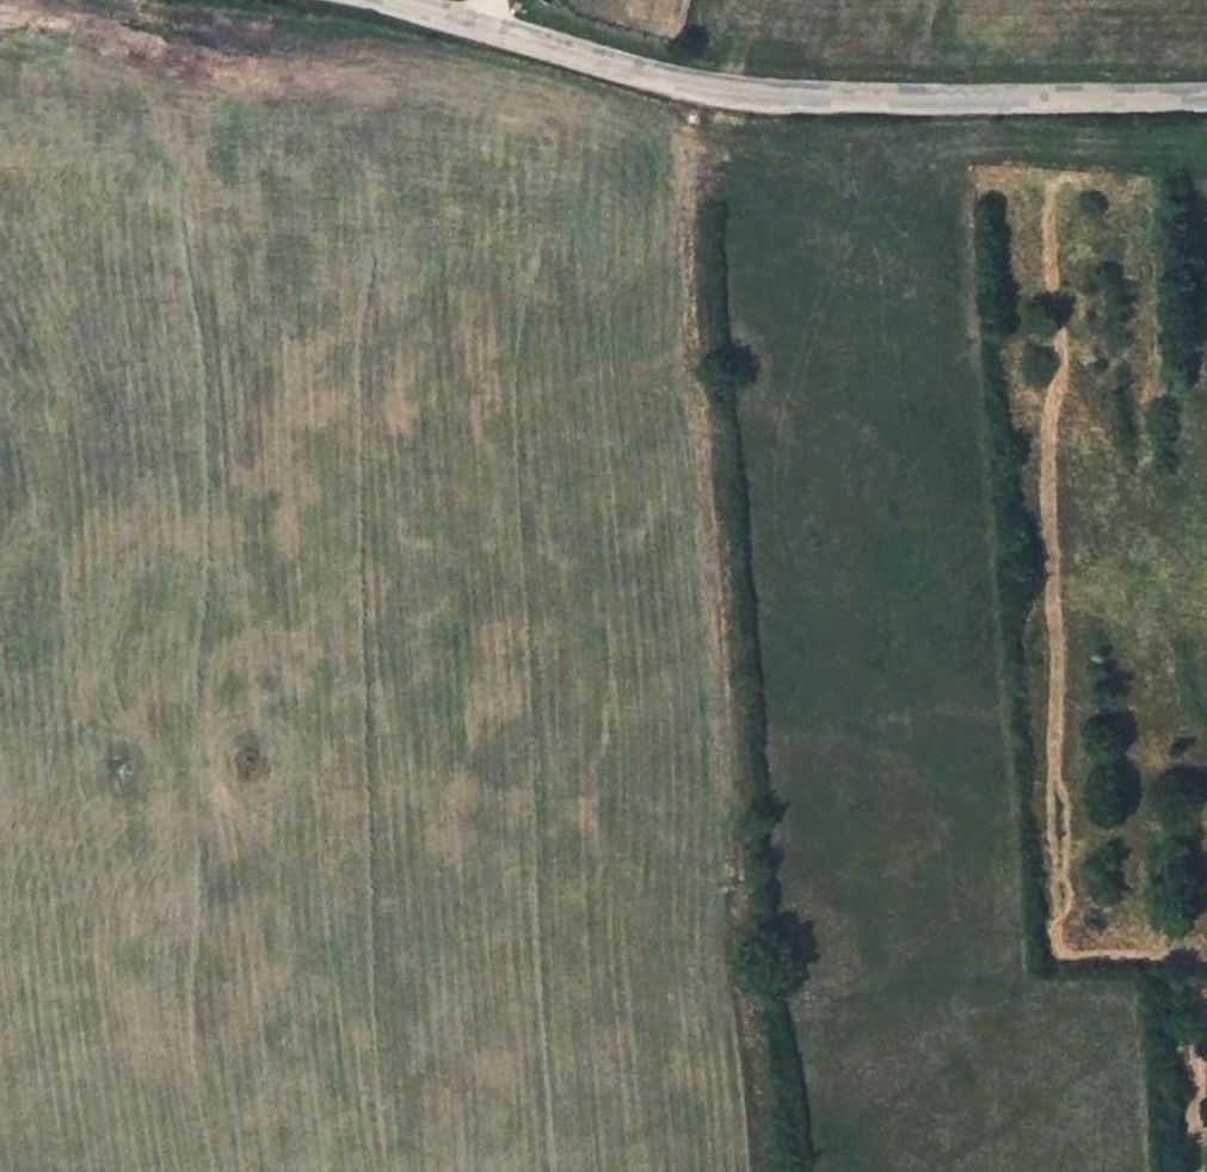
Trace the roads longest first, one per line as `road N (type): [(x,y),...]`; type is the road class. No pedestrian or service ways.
road 1 (unclassified): [(1206,93),(844,89),(704,77),(384,0)]

